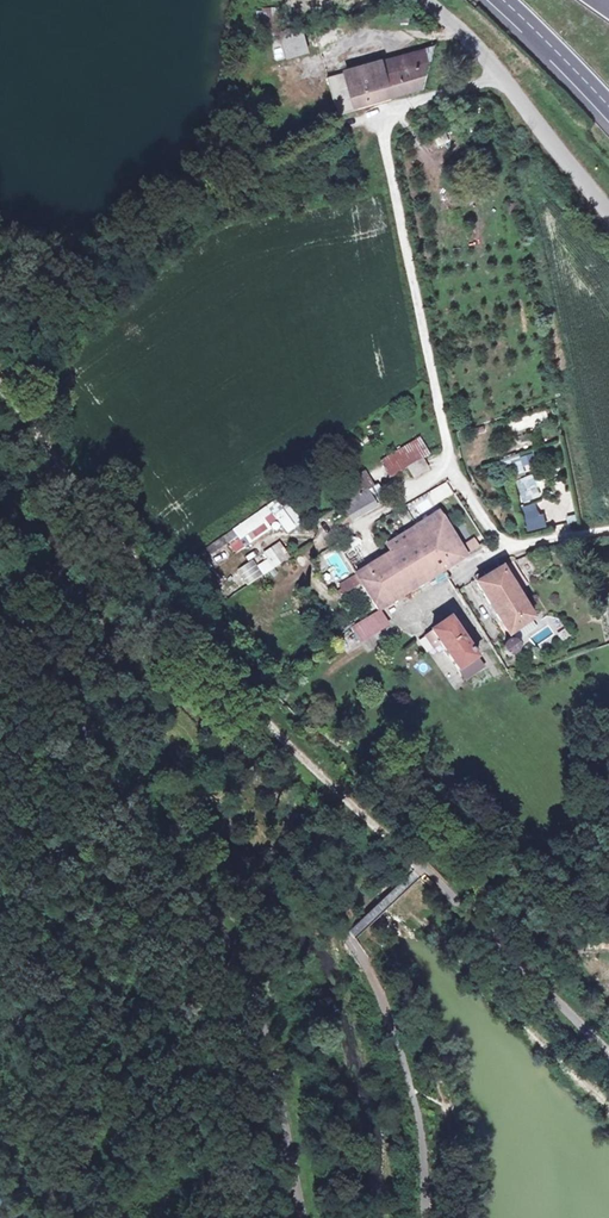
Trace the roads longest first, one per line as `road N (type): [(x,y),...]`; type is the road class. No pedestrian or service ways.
road 1 (track): [(377,116),(448,467)]
road 2 (unclassified): [(424,0),(483,51),(608,216)]
road 3 (unclassified): [(509,549),(448,467),(325,536),(307,570)]
road 4 (motorway): [(498,0),(608,110)]
road 5 (track): [(377,116),(499,72)]

